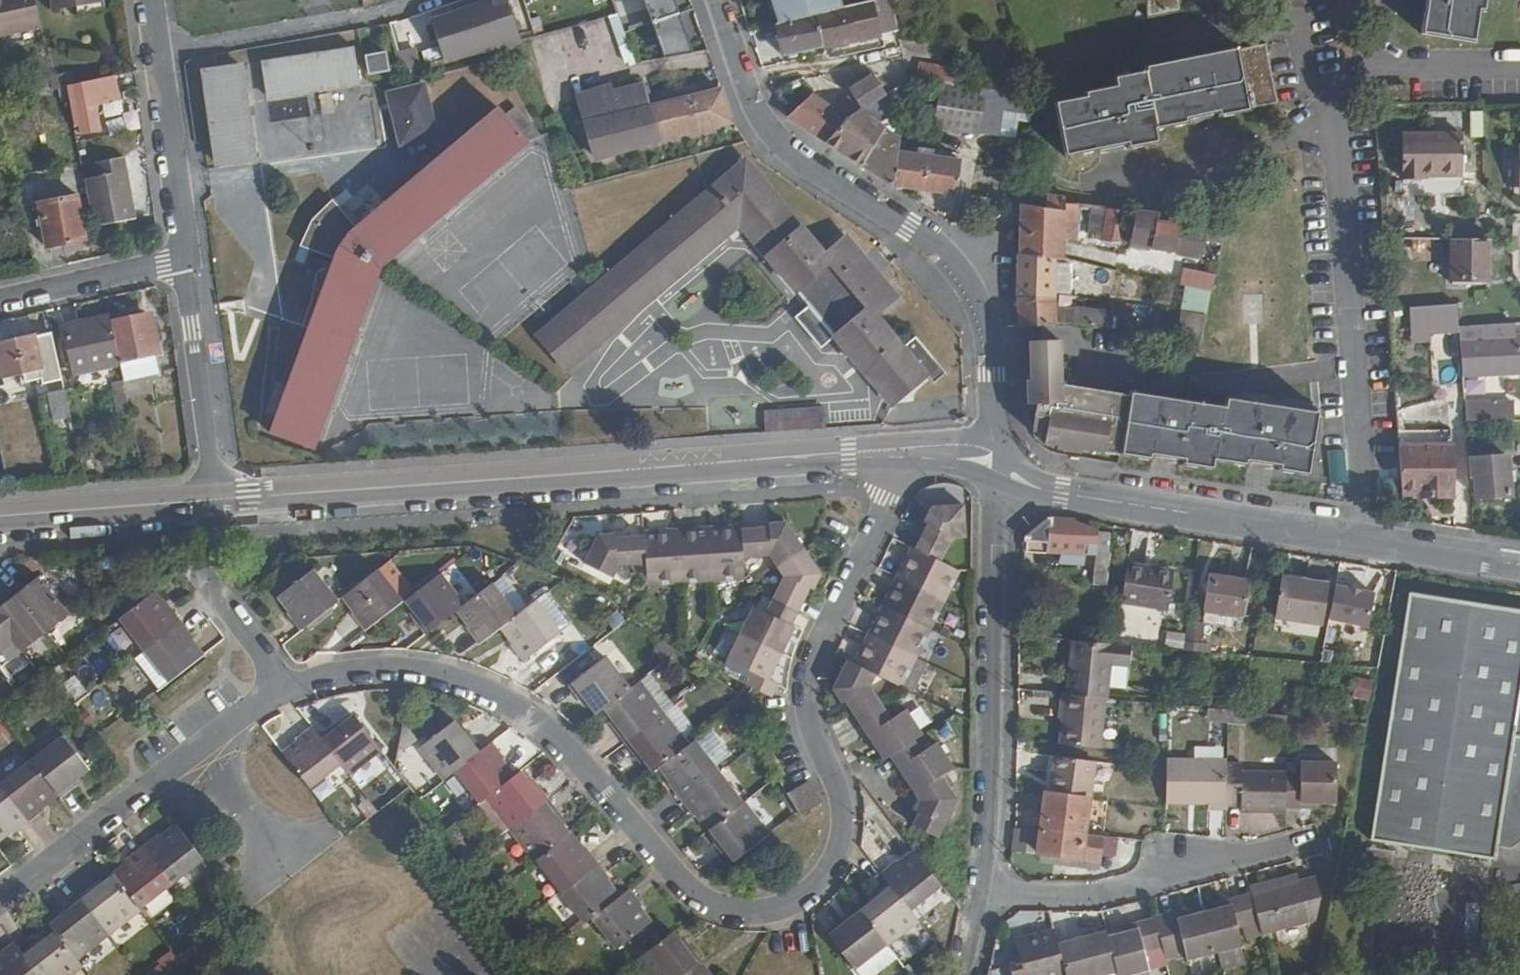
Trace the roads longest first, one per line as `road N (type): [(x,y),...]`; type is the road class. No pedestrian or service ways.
road 1 (residential): [(285,691),(382,679),(496,705),(578,781),(665,893),(739,936),(814,909),(852,846),(848,783),(811,717),(821,641),(921,454)]
road 2 (tertiary): [(214,499),(921,454)]
road 3 (tertiary): [(989,461),(1001,351),(982,290),(925,230),(845,186),(795,137),(745,69),(723,0)]
road 4 (residential): [(1314,36),(1341,178),(1366,544)]
road 5 (residential): [(990,896),(989,461)]
road 6 (tertiary): [(1366,544),(1061,496),(989,461)]
road 7 (residential): [(0,893),(285,691)]
road 8 (residential): [(1313,842),(1099,899),(990,896)]
road 9 (residential): [(153,0),(188,264)]
road 10 (residential): [(214,499),(188,264)]
road 11 (tertiary): [(0,519),(214,499)]
road 12 (residential): [(188,264),(0,306)]
road 13 (tertiary): [(1519,568),(1366,544)]
road 14 (residential): [(207,572),(285,691)]

